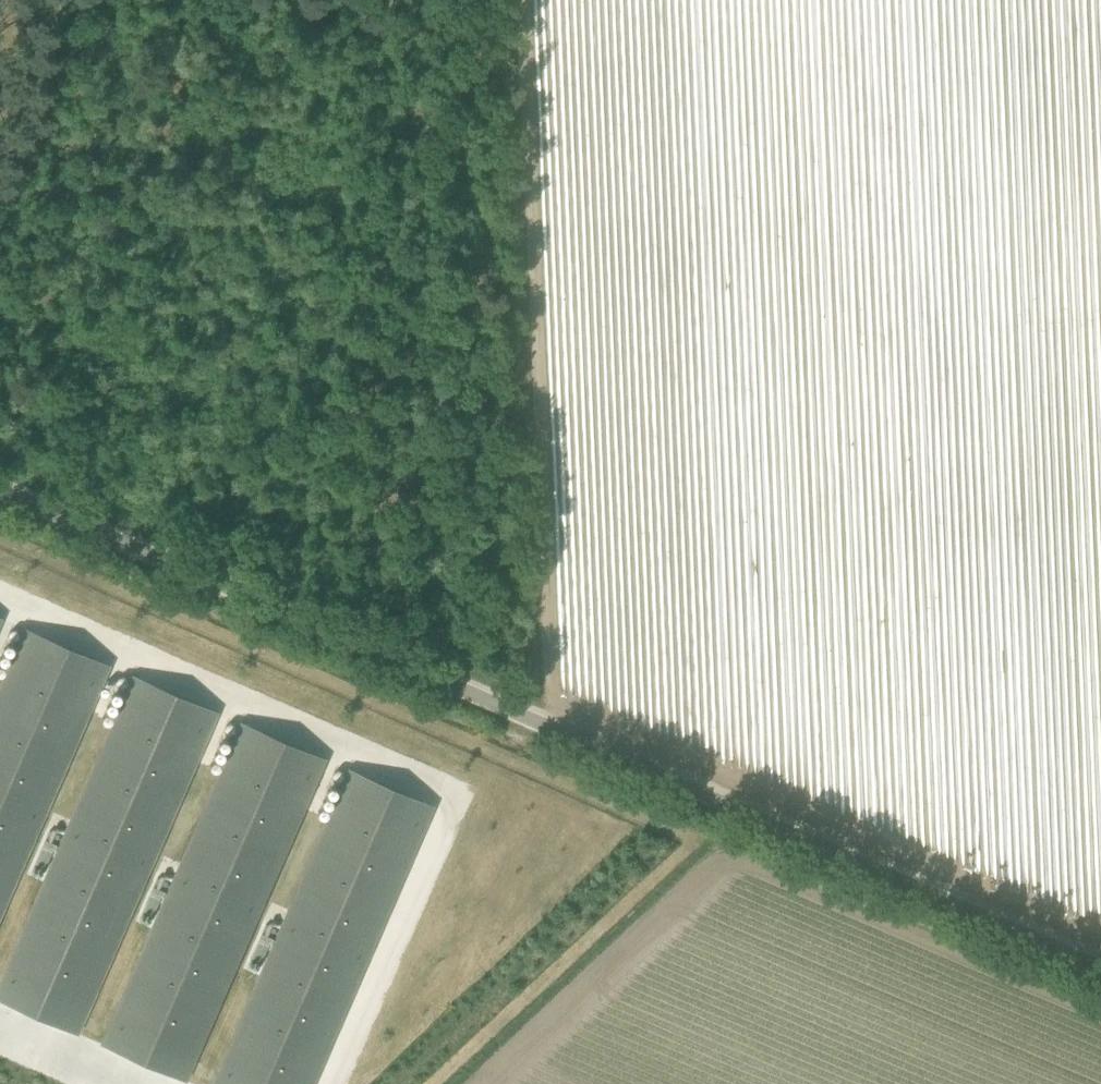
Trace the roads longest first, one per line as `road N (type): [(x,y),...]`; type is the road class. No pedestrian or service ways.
road 1 (unclassified): [(1100,970),(0,495)]

